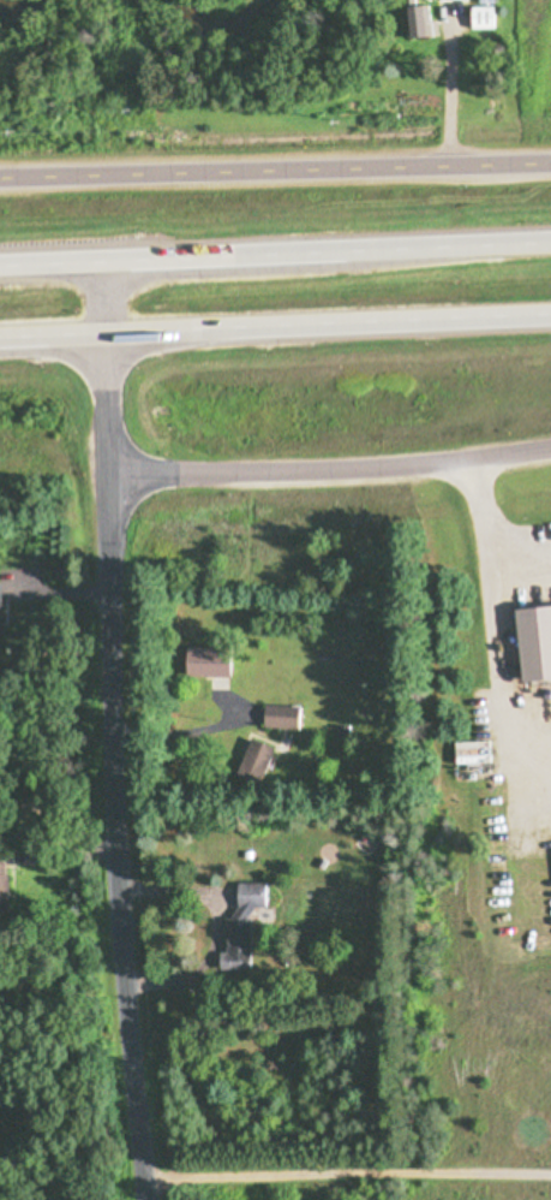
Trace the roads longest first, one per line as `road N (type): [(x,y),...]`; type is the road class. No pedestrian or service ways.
road 1 (residential): [(142,1199),(115,875),(103,253)]
road 2 (trunk): [(0,340),(550,317)]
road 3 (trunk): [(550,240),(0,258)]
road 4 (secondary): [(0,173),(550,158)]
road 5 (residential): [(107,480),(379,468),(550,448)]

